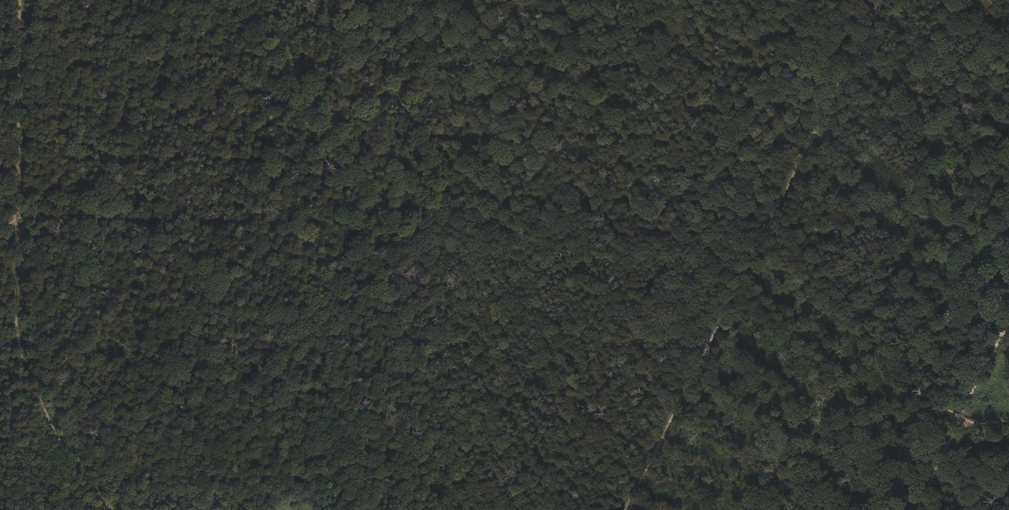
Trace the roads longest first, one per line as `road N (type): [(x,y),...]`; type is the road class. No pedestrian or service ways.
road 1 (track): [(624,509),(779,211)]
road 2 (track): [(15,216),(15,345),(76,473),(112,509)]
road 3 (track): [(15,216),(242,0)]
road 4 (track): [(779,211),(882,0)]
road 5 (track): [(17,0),(15,216)]

